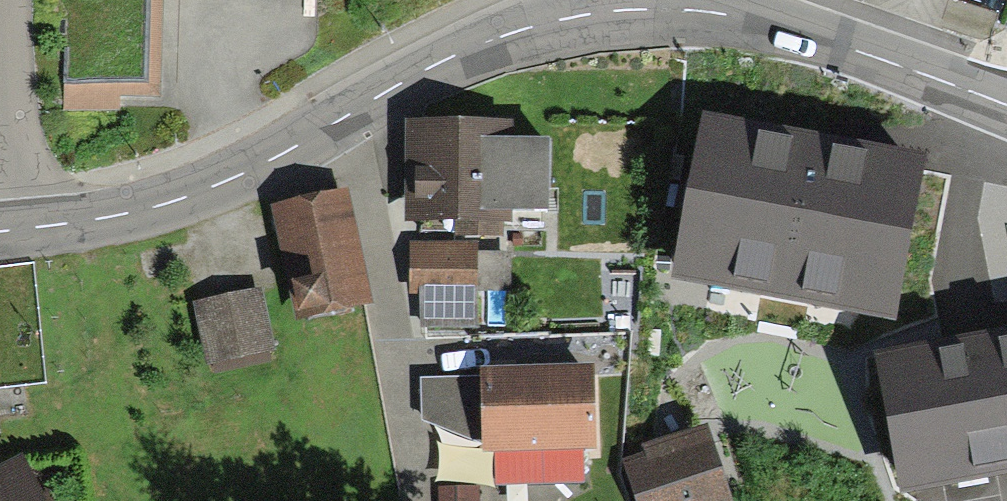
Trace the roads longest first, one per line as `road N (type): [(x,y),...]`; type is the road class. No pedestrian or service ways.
road 1 (tertiary): [(680,5),(595,10),(470,44),(194,193),(84,221),(0,229)]
road 2 (tertiary): [(1006,106),(817,37),(680,5)]

